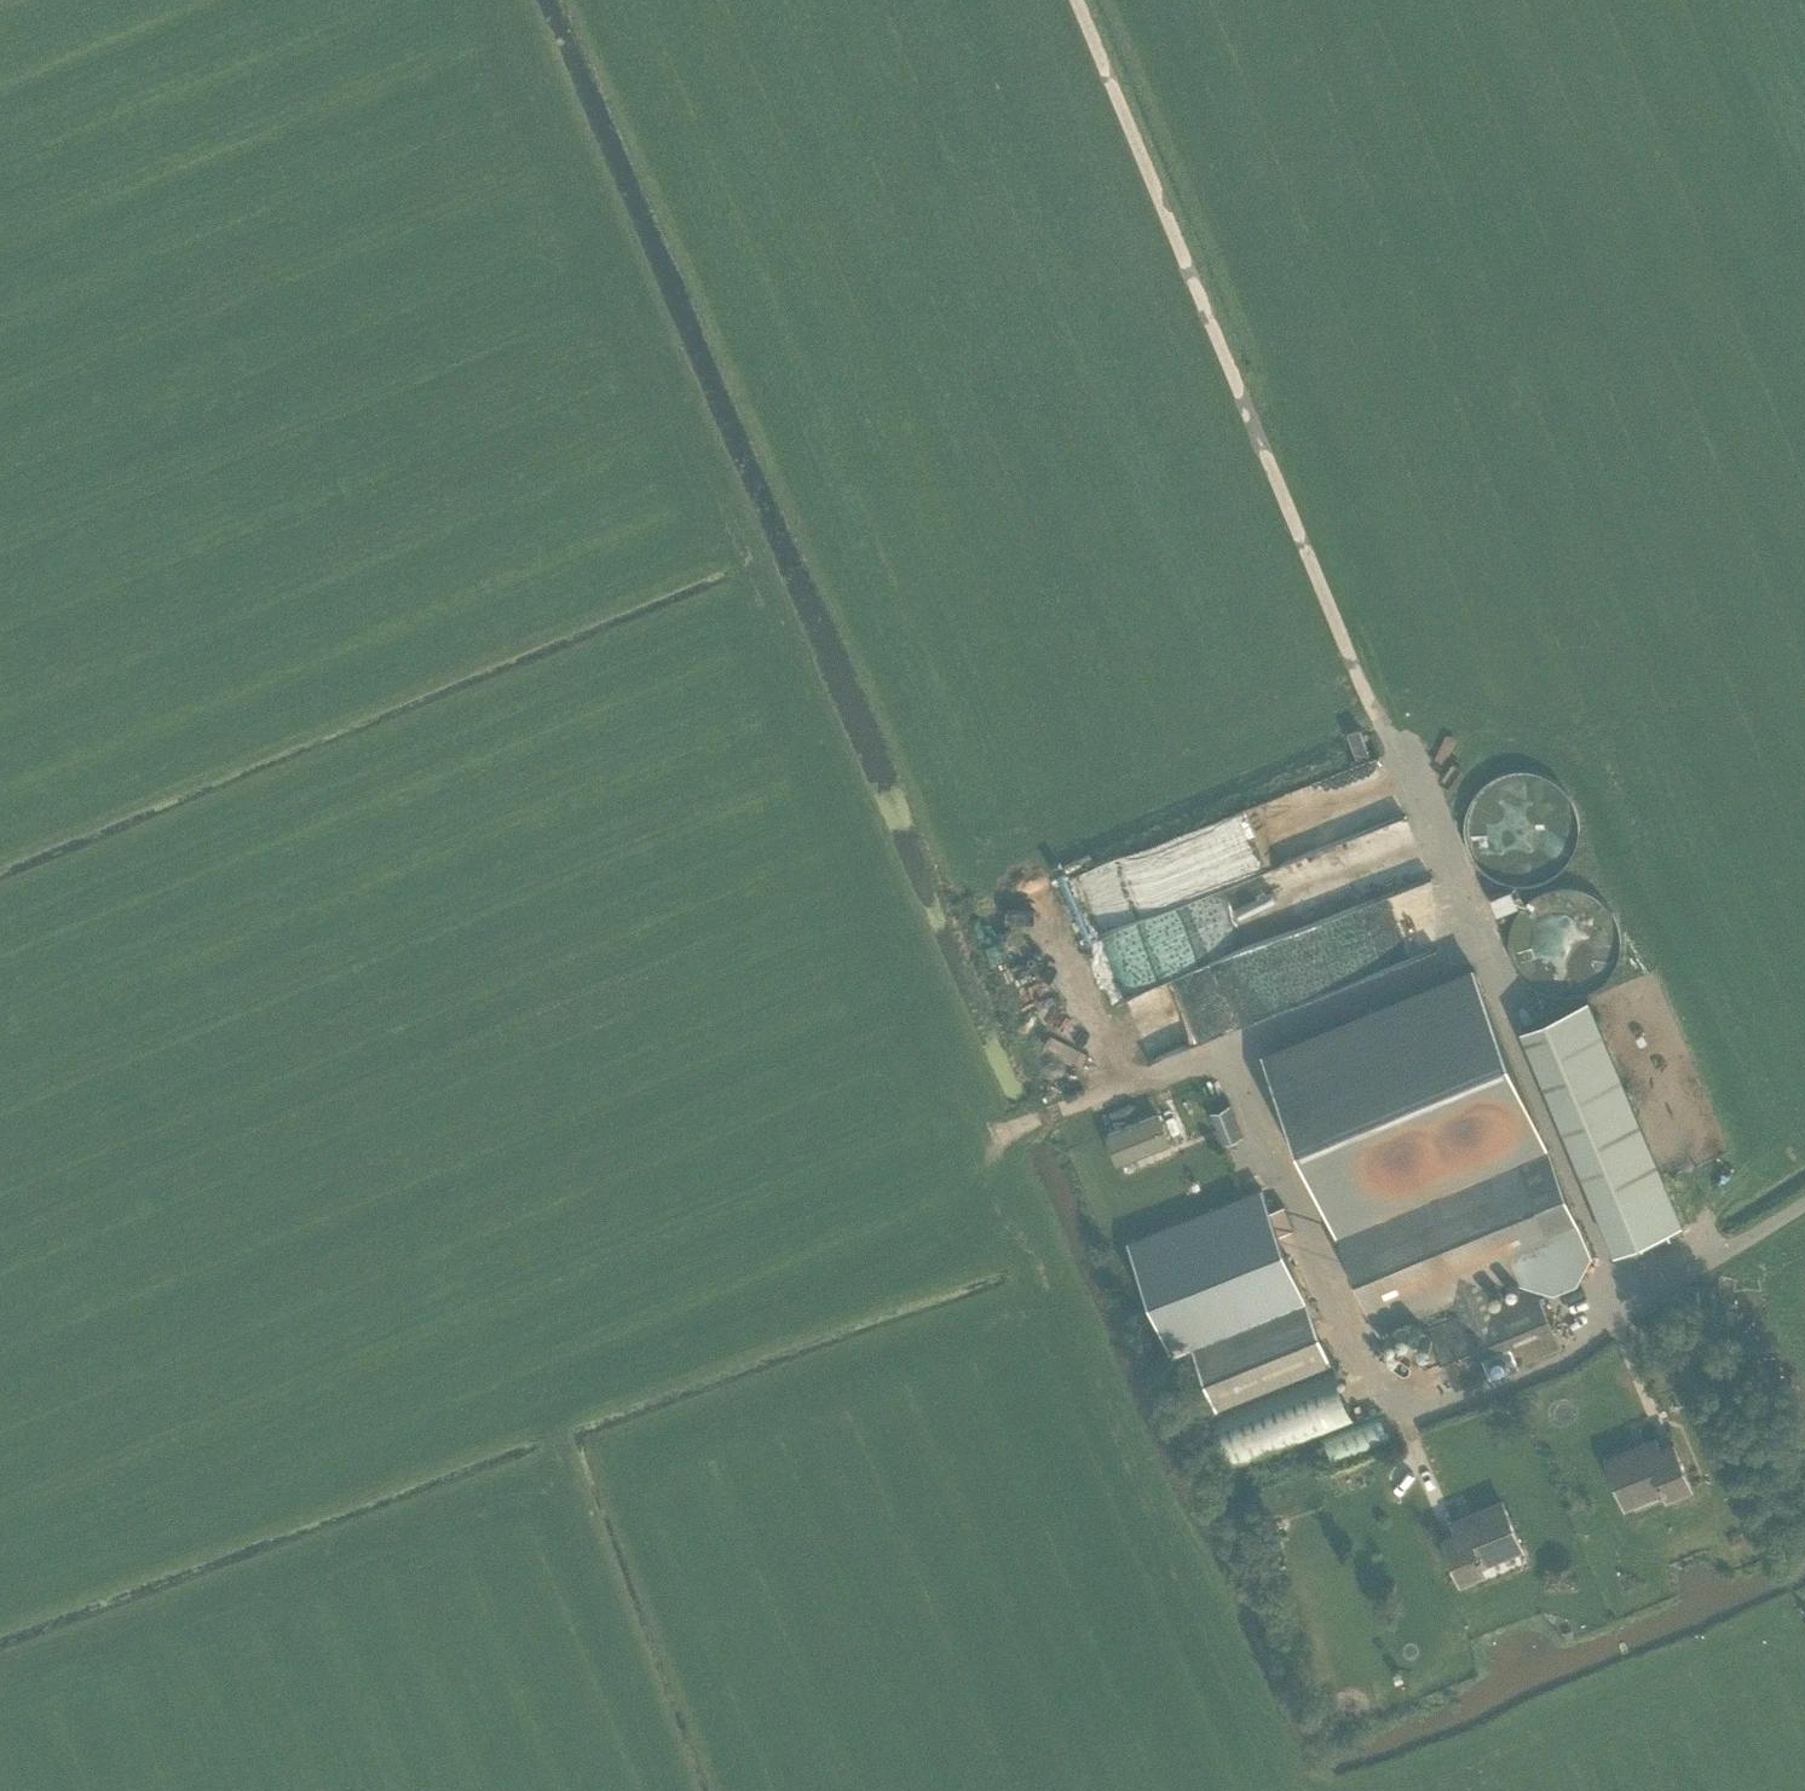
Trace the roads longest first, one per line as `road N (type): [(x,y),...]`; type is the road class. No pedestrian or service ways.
road 1 (track): [(1081,0),(1395,746)]
road 2 (unclassified): [(1804,1204),(1621,1311)]

